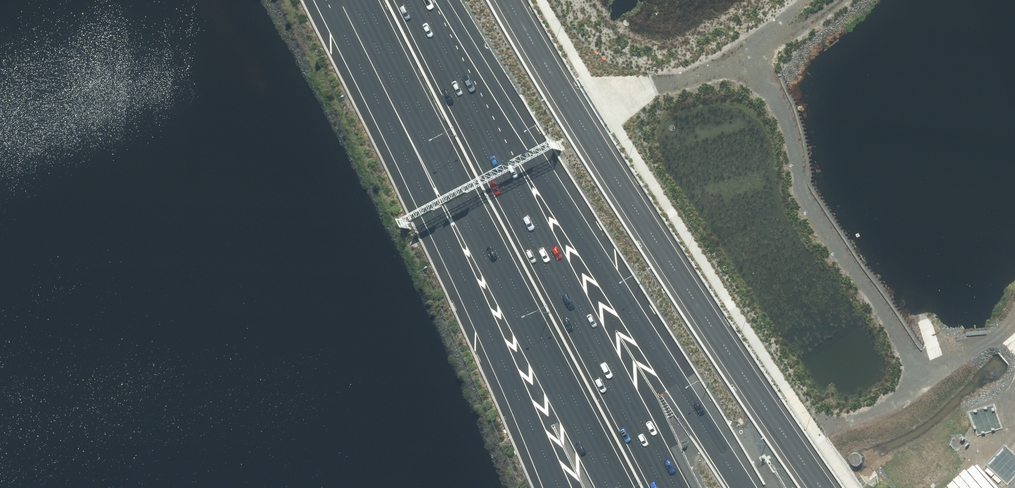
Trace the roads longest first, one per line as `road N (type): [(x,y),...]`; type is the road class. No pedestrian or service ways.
road 1 (motorway): [(427,0),(745,487)]
road 2 (motorway): [(416,0),(673,487)]
road 3 (motorway): [(617,487),(361,0)]
road 4 (motorway): [(561,487),(330,0)]
road 5 (track): [(799,0),(748,54),(782,100),(802,190),(932,370),(856,421)]
road 6 (track): [(581,116),(748,54),(843,0)]

